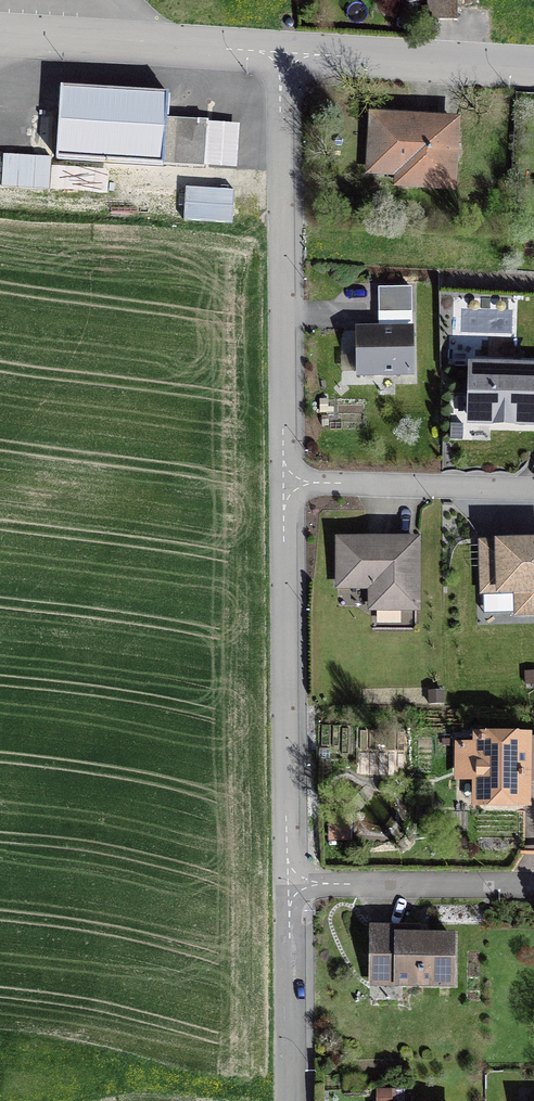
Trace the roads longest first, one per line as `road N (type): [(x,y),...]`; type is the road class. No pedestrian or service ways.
road 1 (residential): [(290,485),(284,62)]
road 2 (residential): [(292,890),(290,485)]
road 3 (residential): [(284,62),(0,38)]
road 4 (residential): [(533,74),(284,62)]
road 5 (residential): [(290,485),(533,496)]
road 6 (residential): [(533,889),(292,890)]
road 7 (residential): [(294,1100),(292,890)]

